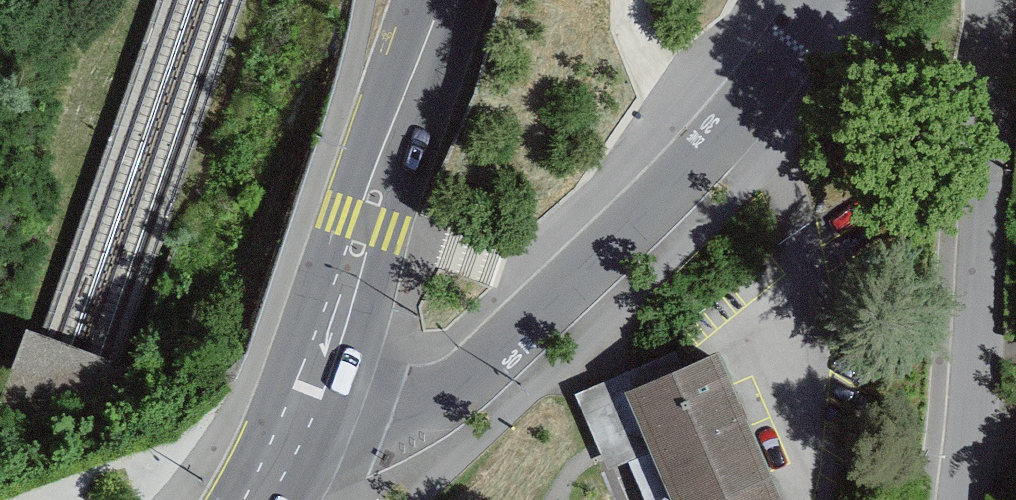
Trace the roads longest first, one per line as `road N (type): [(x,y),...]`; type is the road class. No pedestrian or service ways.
road 1 (residential): [(295,436),(392,413),(485,371),(735,133),(831,11)]
road 2 (residential): [(965,499),(998,0)]
road 3 (primary): [(295,436),(366,225),(460,0)]

